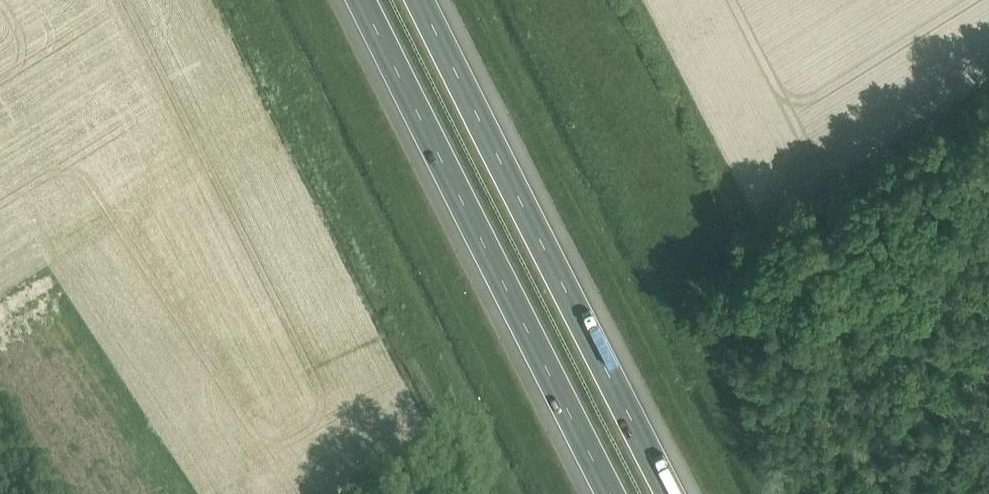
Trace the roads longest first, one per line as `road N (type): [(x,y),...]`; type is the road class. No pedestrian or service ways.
road 1 (motorway): [(366,0),(623,493)]
road 2 (motorway): [(684,493),(433,0)]

